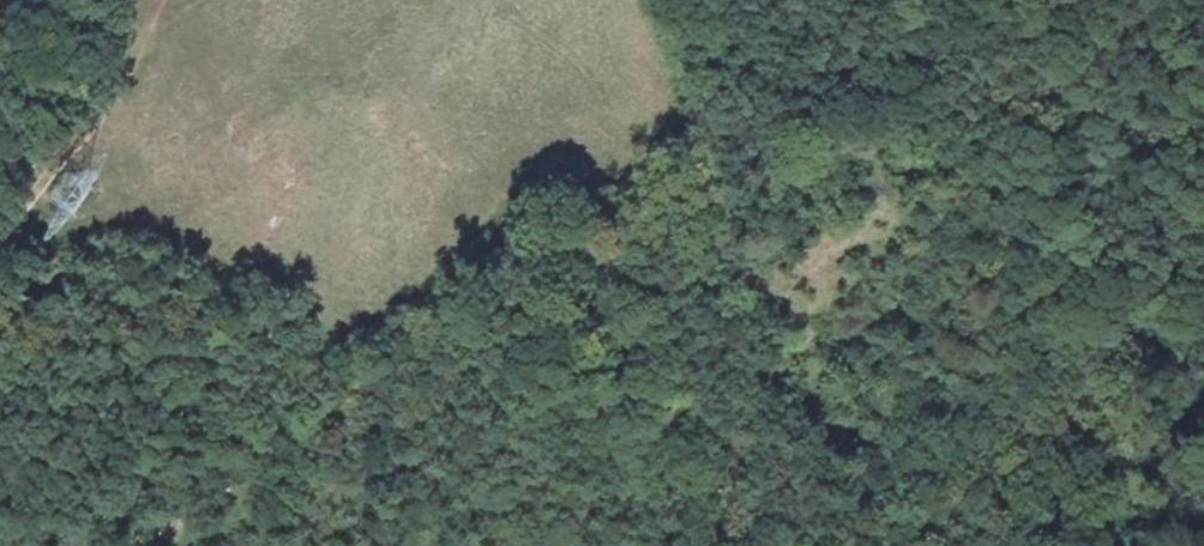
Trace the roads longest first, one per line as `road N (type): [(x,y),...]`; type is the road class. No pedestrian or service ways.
road 1 (track): [(178,545),(232,509),(402,463),(486,496),(670,477),(1000,390),(1104,489),(1109,533),(1130,545)]
road 2 (track): [(232,509),(368,366),(458,330),(518,321),(601,270),(747,128),(818,83),(1016,0)]
road 3 (track): [(95,0),(0,173)]

